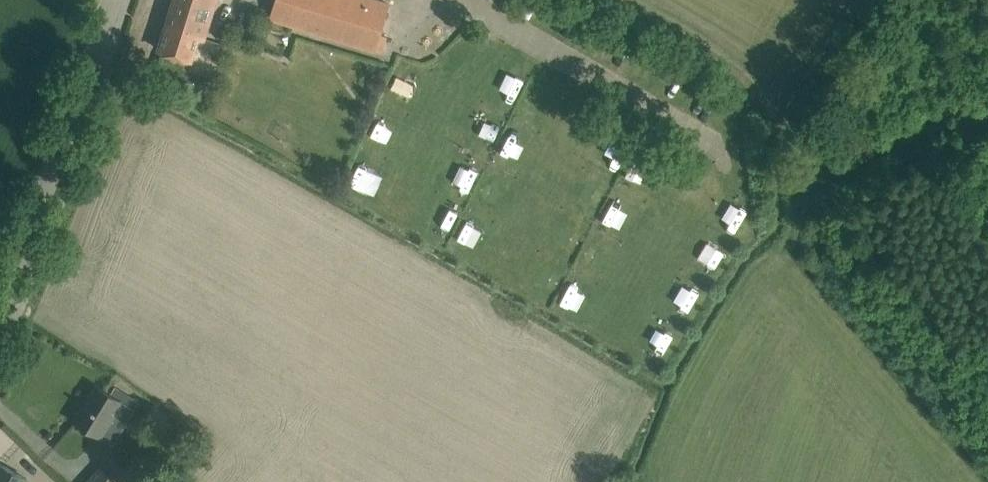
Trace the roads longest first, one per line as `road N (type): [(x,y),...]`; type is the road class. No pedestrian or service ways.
road 1 (unclassified): [(0,296),(73,119),(110,0)]

